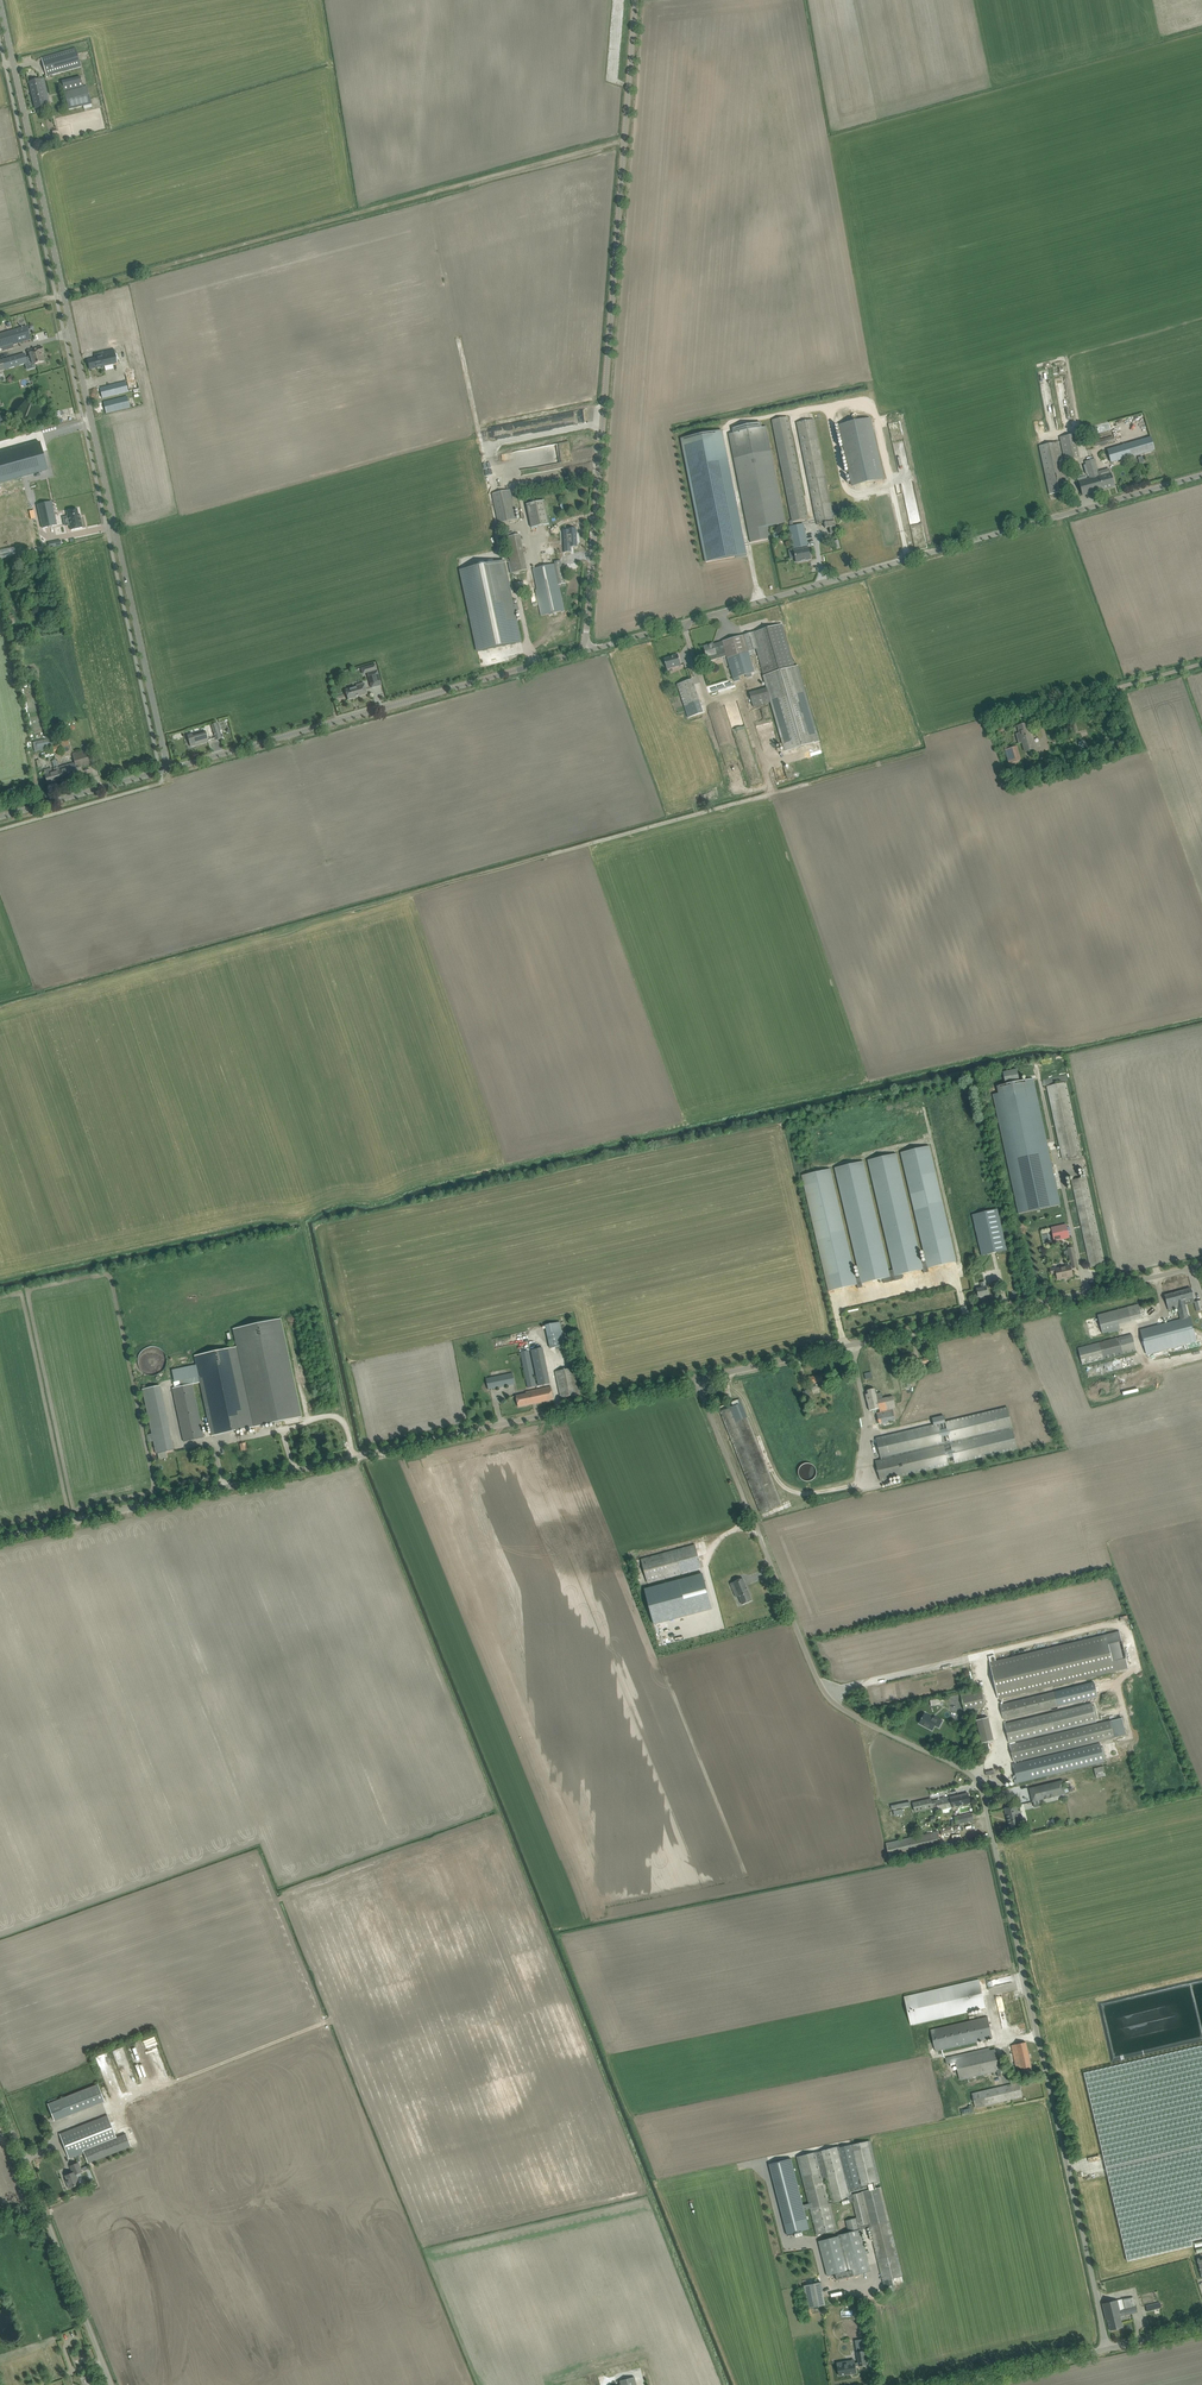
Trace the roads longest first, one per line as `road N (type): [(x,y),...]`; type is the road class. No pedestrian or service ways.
road 1 (unclassified): [(1109,2349),(978,1782),(857,1717),(827,1692),(693,1380)]
road 2 (track): [(879,766),(41,998),(35,988),(0,998)]
road 3 (unclassified): [(166,770),(0,5)]
road 4 (unclassified): [(0,1533),(693,1380)]
road 5 (unclassified): [(587,651),(634,0)]
road 6 (unclassified): [(587,651),(1201,476)]
road 7 (track): [(56,298),(623,142)]
road 8 (unclassified): [(693,1380),(1201,1270)]
road 9 (unclassified): [(166,770),(587,651)]
road 10 (unclassified): [(115,2384),(0,2090)]
road 11 (track): [(335,2016),(108,2108)]
road 12 (unclassified): [(0,818),(166,770)]
road 13 (unclassified): [(955,2384),(1109,2349)]

